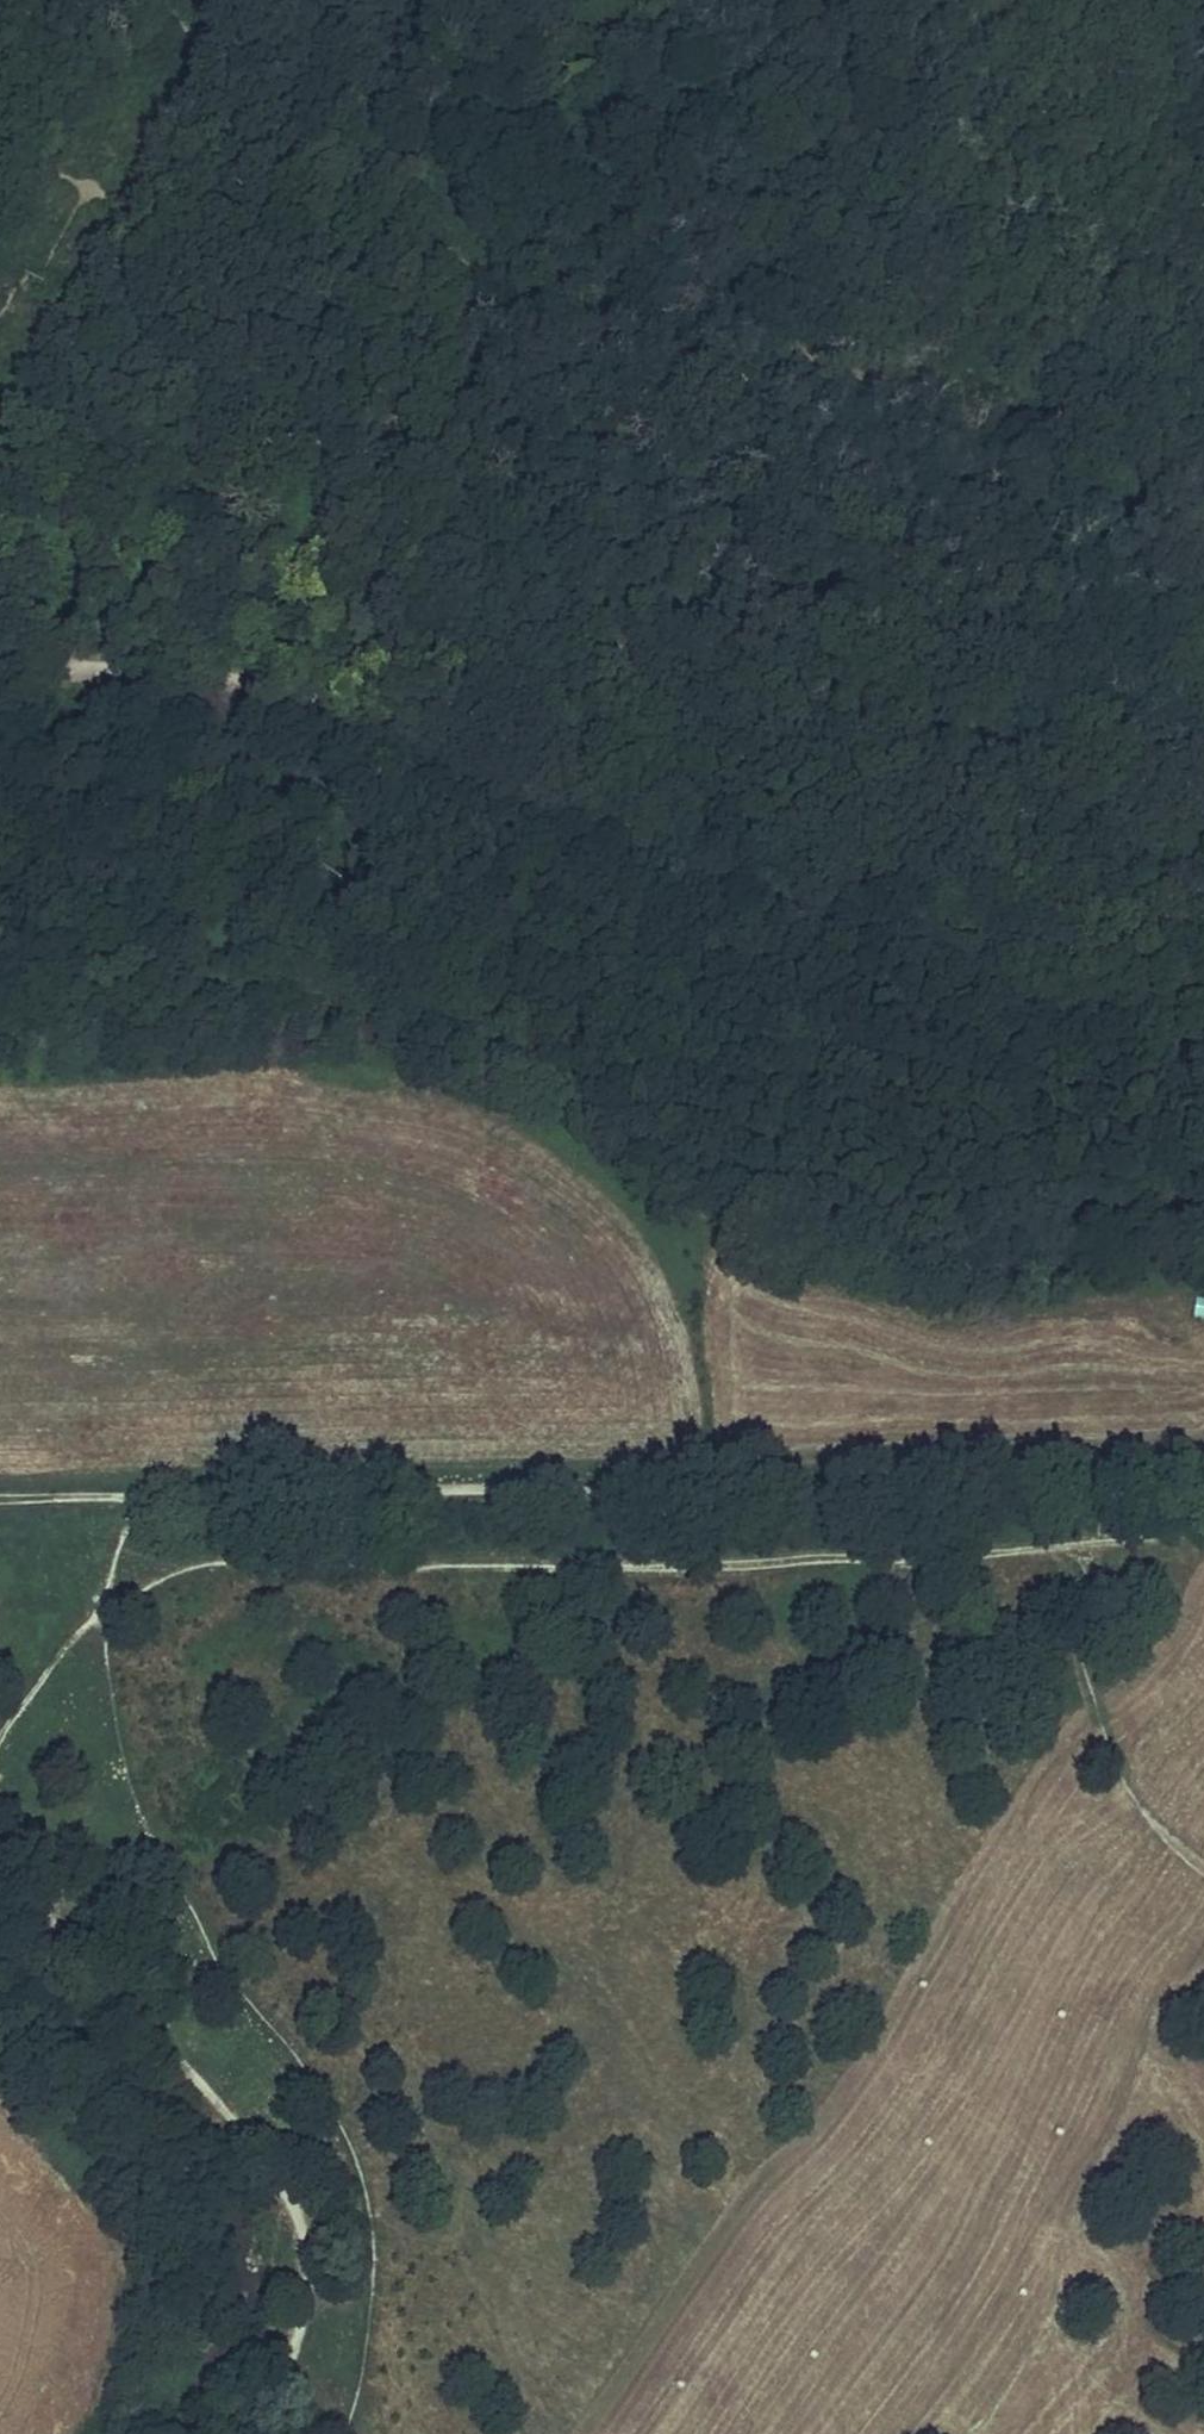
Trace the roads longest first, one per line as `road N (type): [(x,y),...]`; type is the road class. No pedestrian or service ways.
road 1 (track): [(1203,1003),(1039,990),(898,945),(375,712),(173,681),(0,673)]
road 2 (track): [(1095,1775),(1203,1866)]

